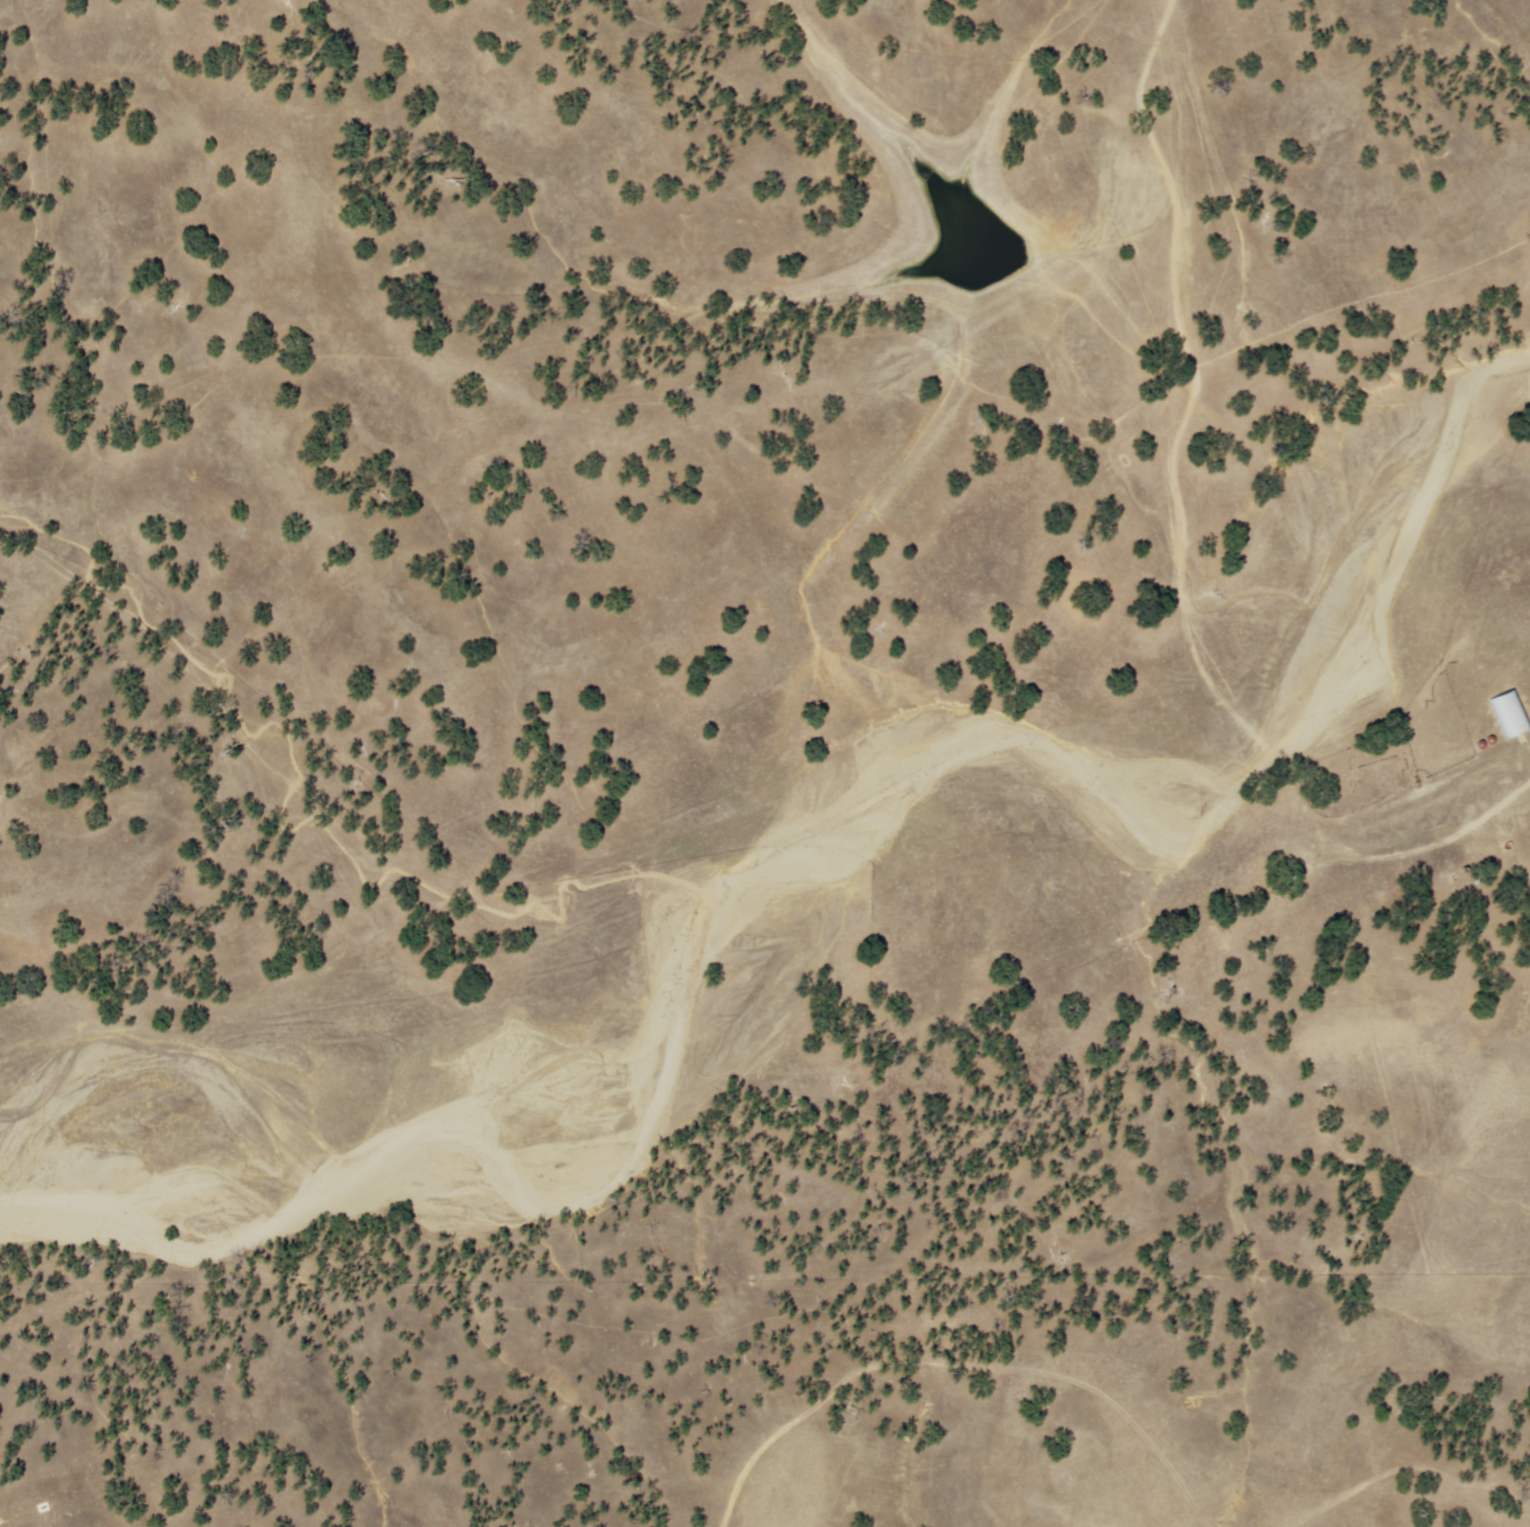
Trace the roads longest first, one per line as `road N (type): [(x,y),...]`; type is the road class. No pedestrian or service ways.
road 1 (track): [(1529,783),(1437,843),(1389,856),(1360,854),(1321,834),(1287,774),(1197,663),(1179,586),(1172,458),(1195,382),(1173,294),(1174,206),(1138,92),(1170,0)]

